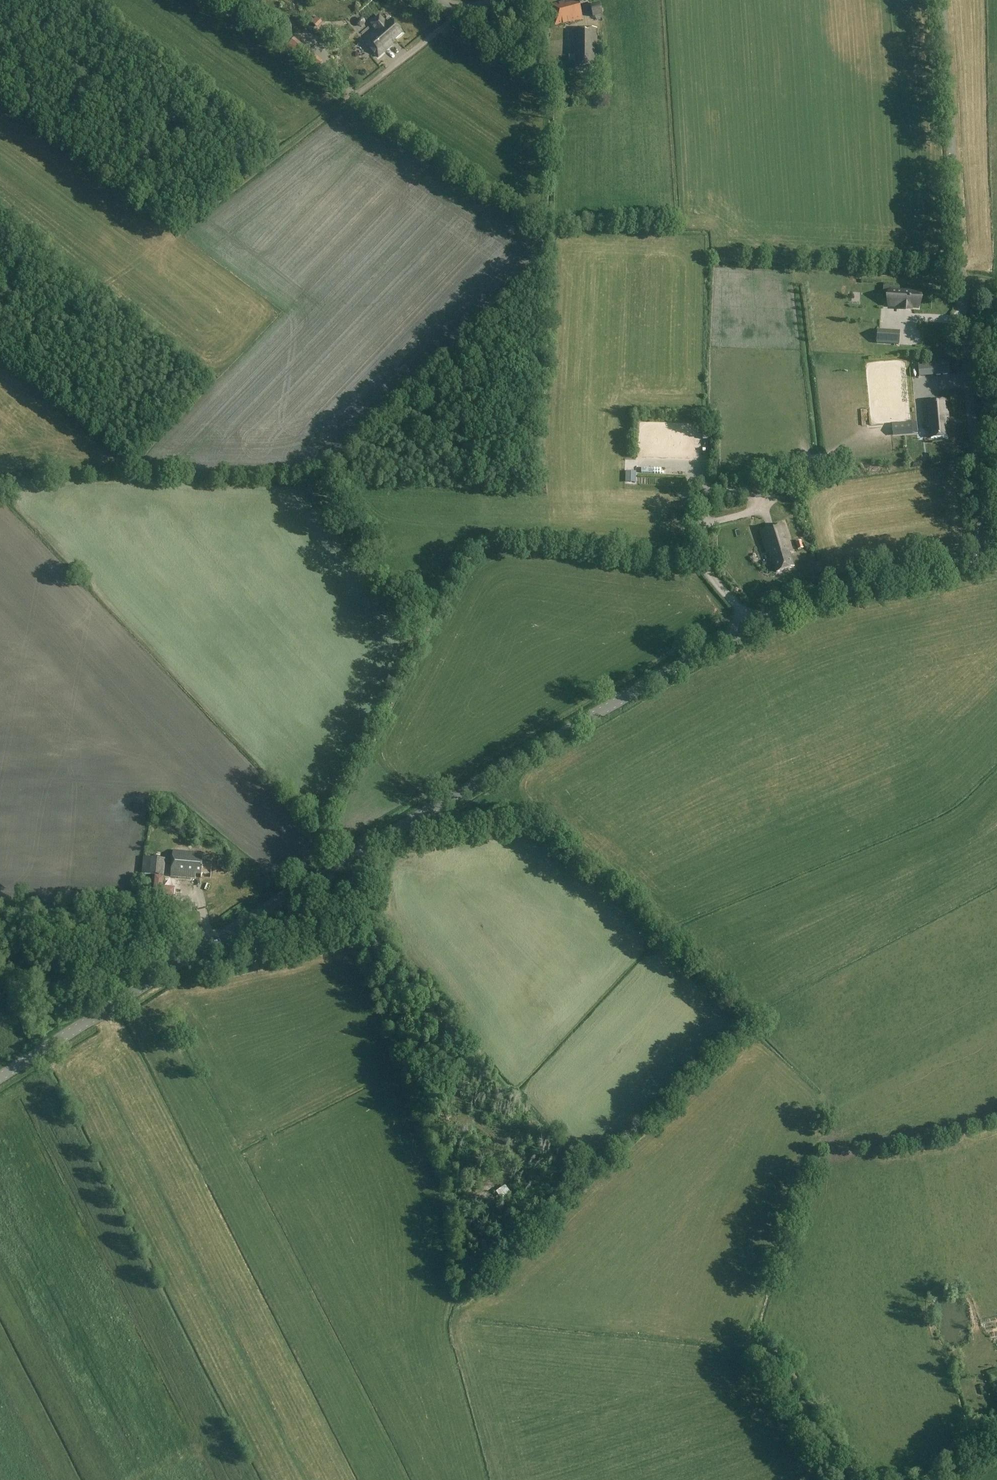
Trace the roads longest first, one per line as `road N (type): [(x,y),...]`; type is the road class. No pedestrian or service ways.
road 1 (tertiary): [(0,1078),(356,853),(720,643),(824,596),(984,561)]
road 2 (unclassified): [(942,0),(984,561)]
road 3 (track): [(0,907),(206,925)]
road 4 (track): [(354,94),(461,8)]

